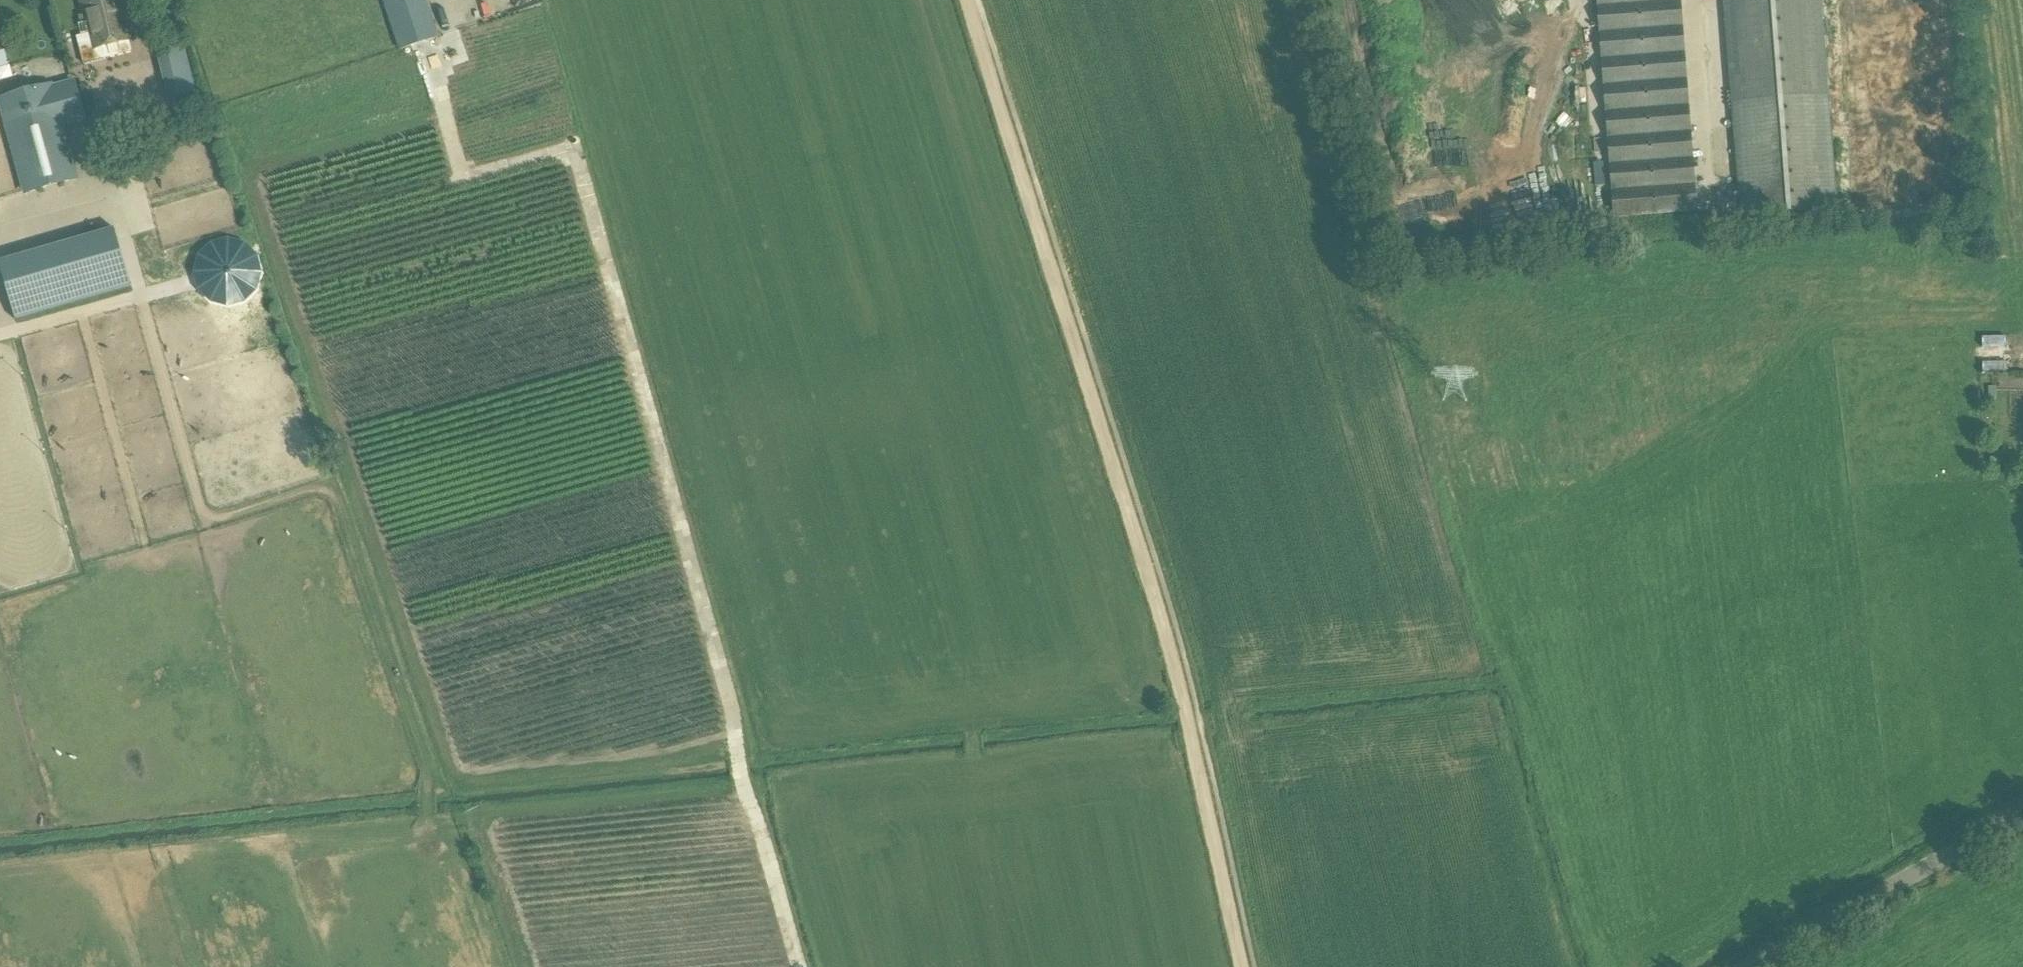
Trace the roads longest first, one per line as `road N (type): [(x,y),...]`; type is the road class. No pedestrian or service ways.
road 1 (unclassified): [(965,0),(1183,693),(1242,966)]
road 2 (unclassified): [(1744,966),(2022,813)]

